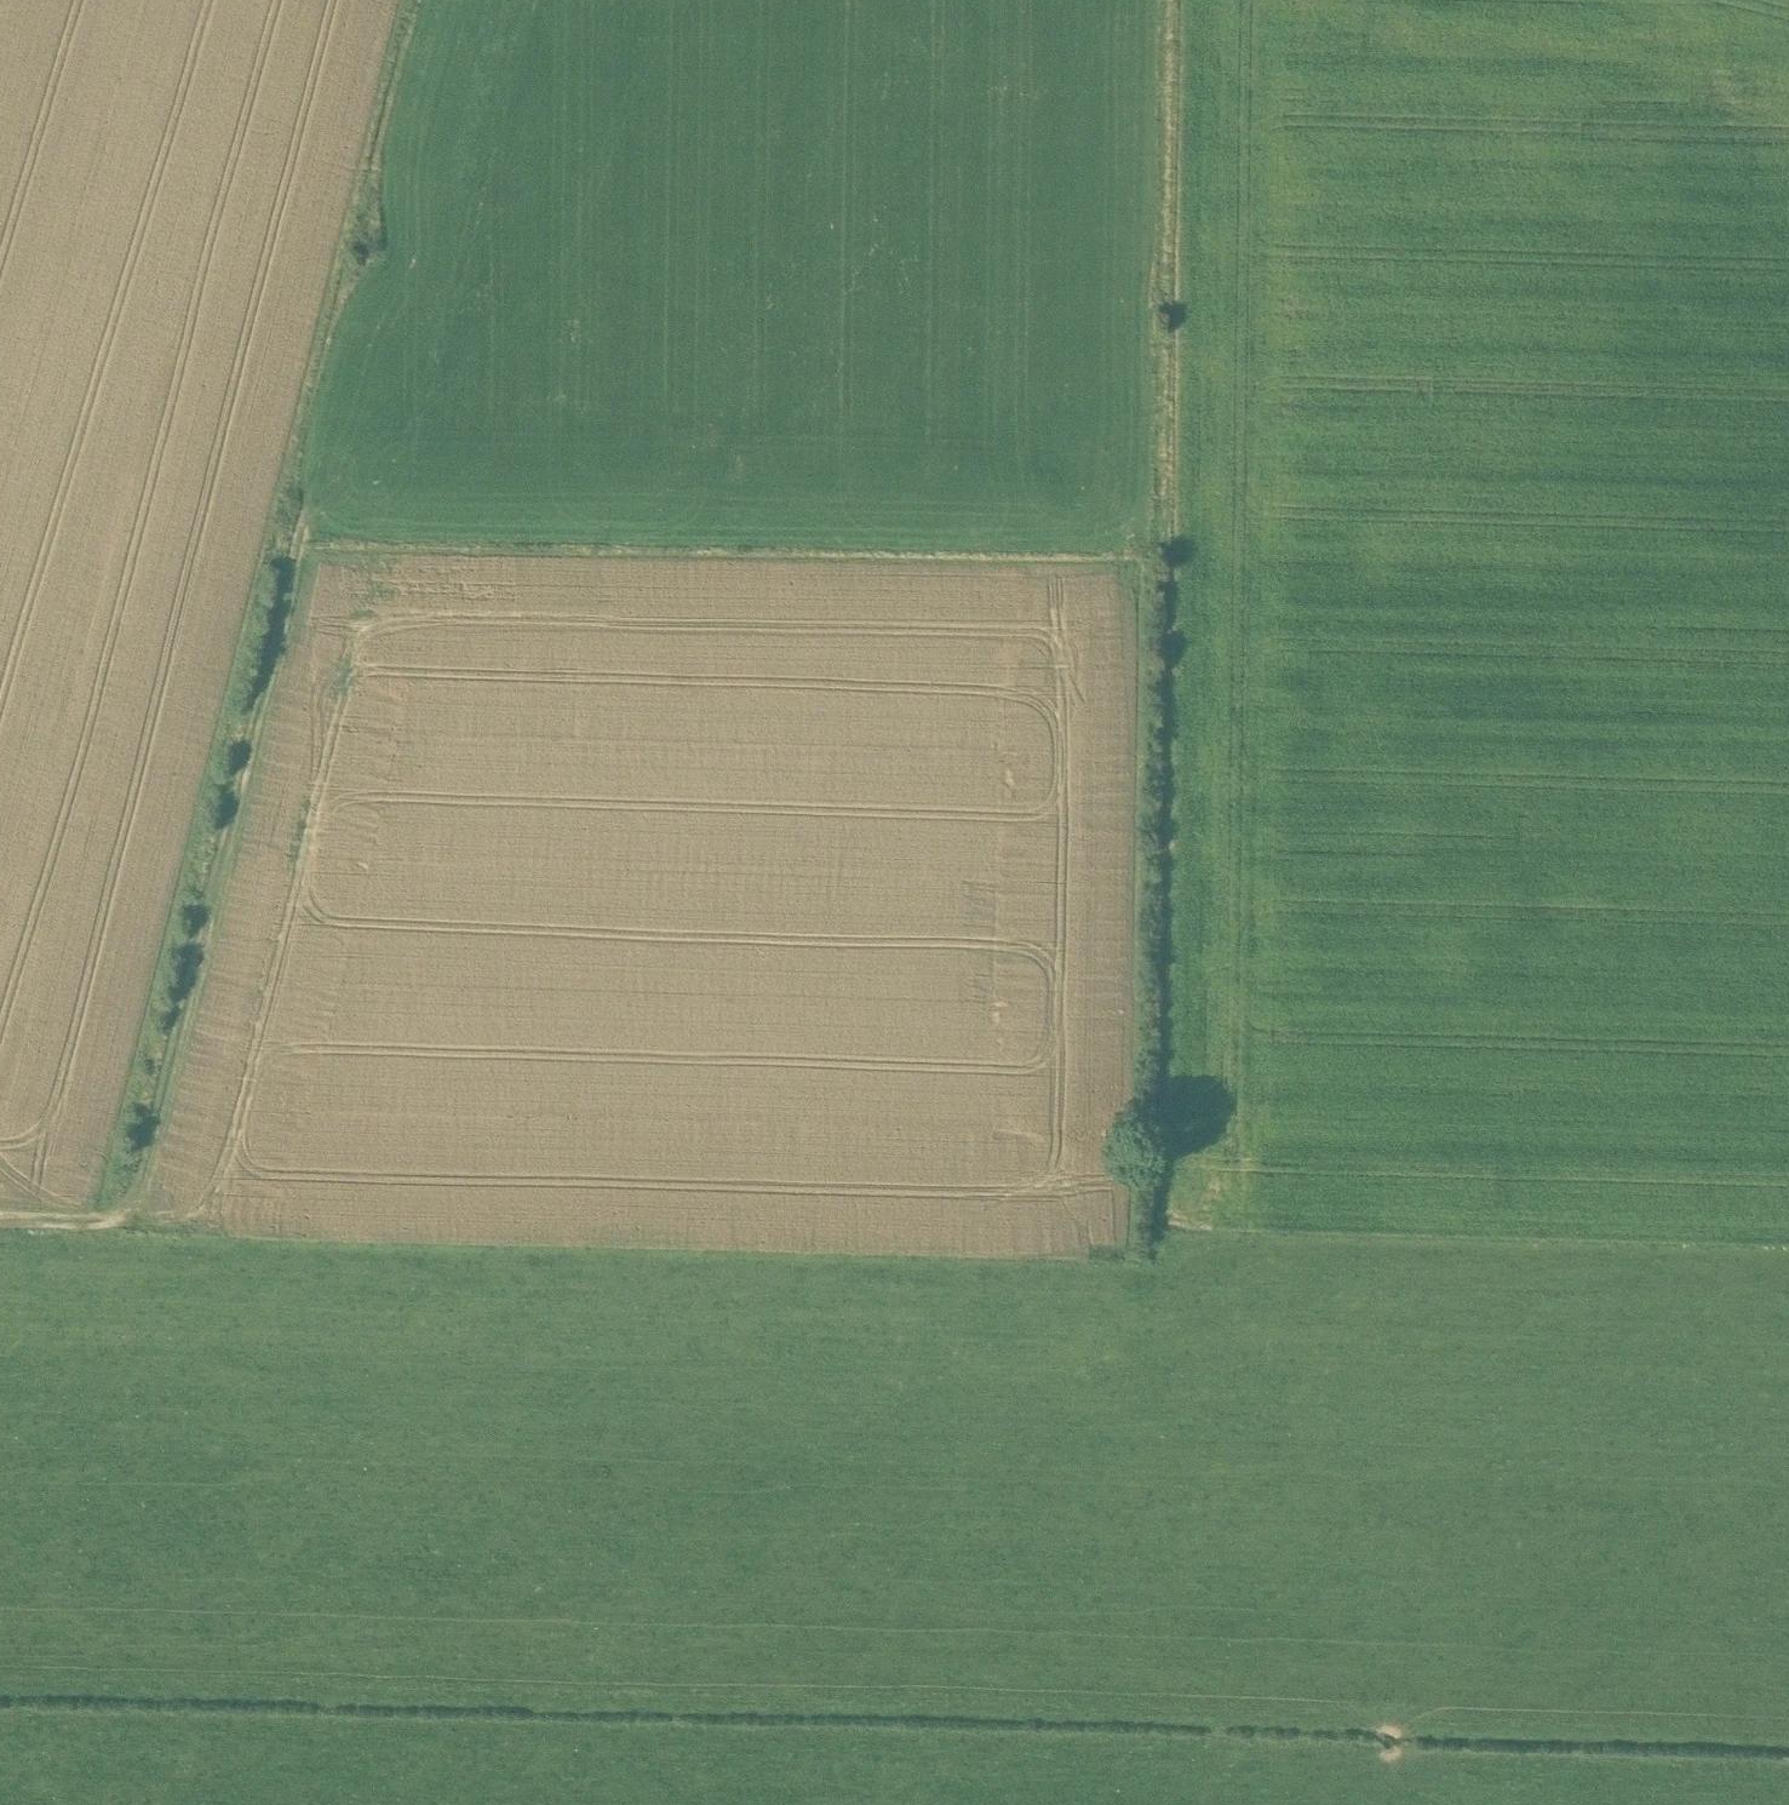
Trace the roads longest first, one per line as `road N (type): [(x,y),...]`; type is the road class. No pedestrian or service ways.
road 1 (track): [(297,547),(128,1204),(101,1227),(0,1223)]

